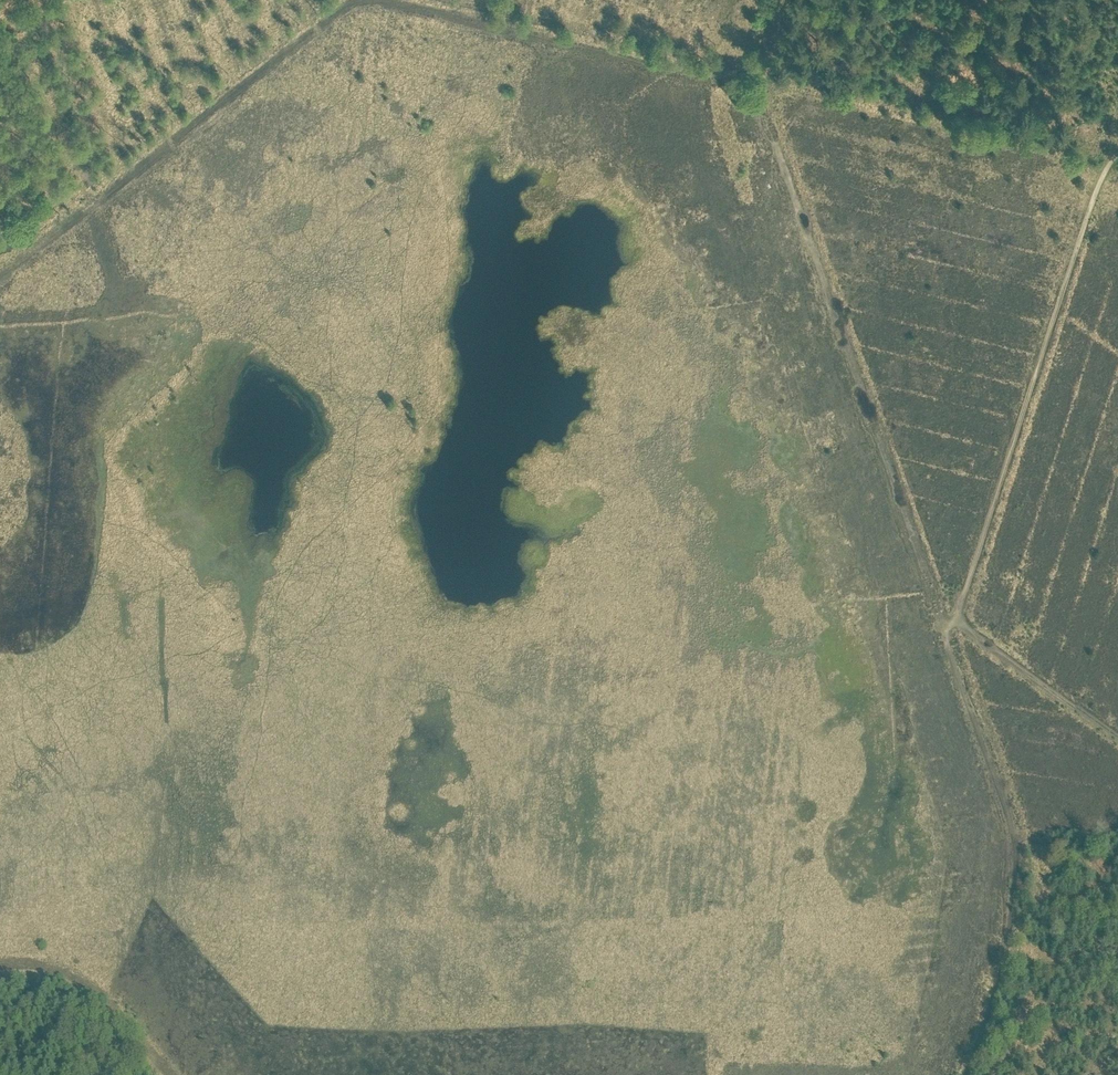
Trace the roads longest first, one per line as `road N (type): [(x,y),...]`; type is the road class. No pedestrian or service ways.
road 1 (track): [(1117,152),(1098,185),(956,619),(945,628),(1016,857)]
road 2 (track): [(1016,857),(996,993),(968,1074)]
road 3 (track): [(956,619),(1117,736)]

